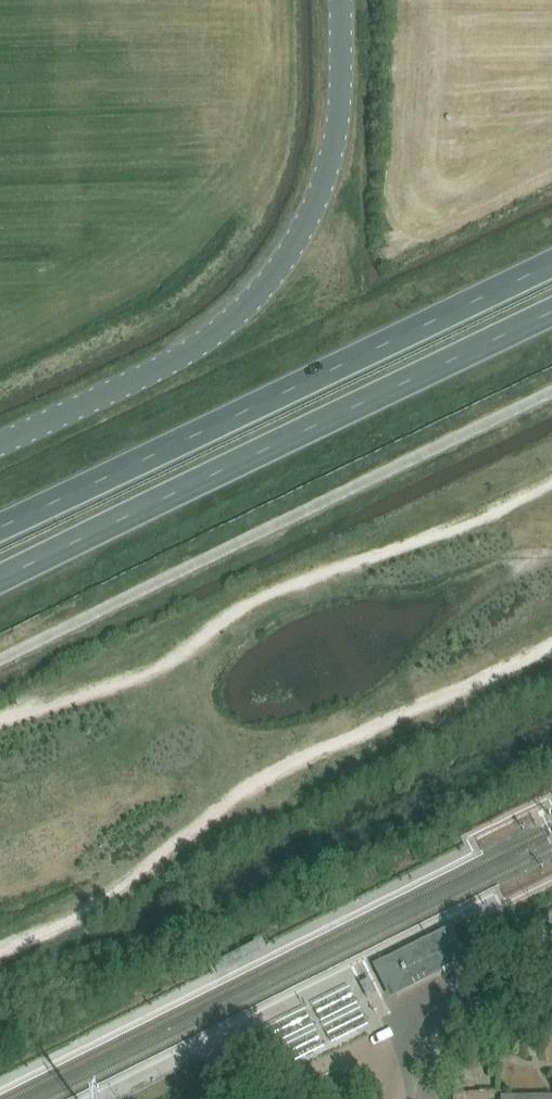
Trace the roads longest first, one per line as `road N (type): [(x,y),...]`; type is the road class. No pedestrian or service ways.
road 1 (unclassified): [(342,0),(339,120),(329,173),(275,276),(227,324),(164,366),(0,443)]
road 2 (trunk): [(0,579),(551,312)]
road 3 (trunk): [(551,264),(0,527)]
road 4 (residential): [(395,1098),(384,1038),(551,957)]

